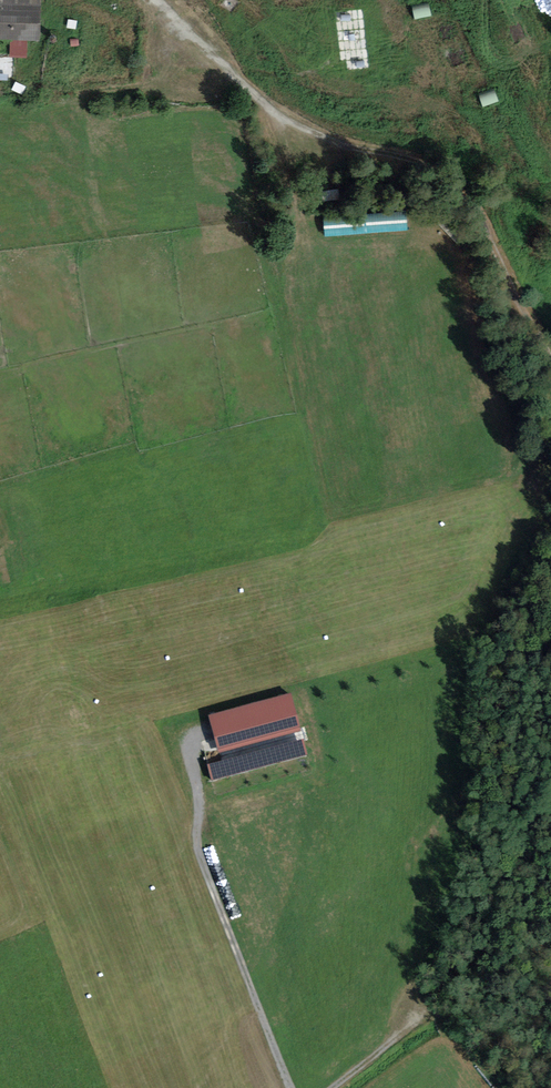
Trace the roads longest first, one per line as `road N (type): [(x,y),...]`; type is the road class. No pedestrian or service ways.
road 1 (track): [(152,0),(295,118),(463,191),(550,345)]
road 2 (track): [(290,1087),(202,860),(189,745)]

